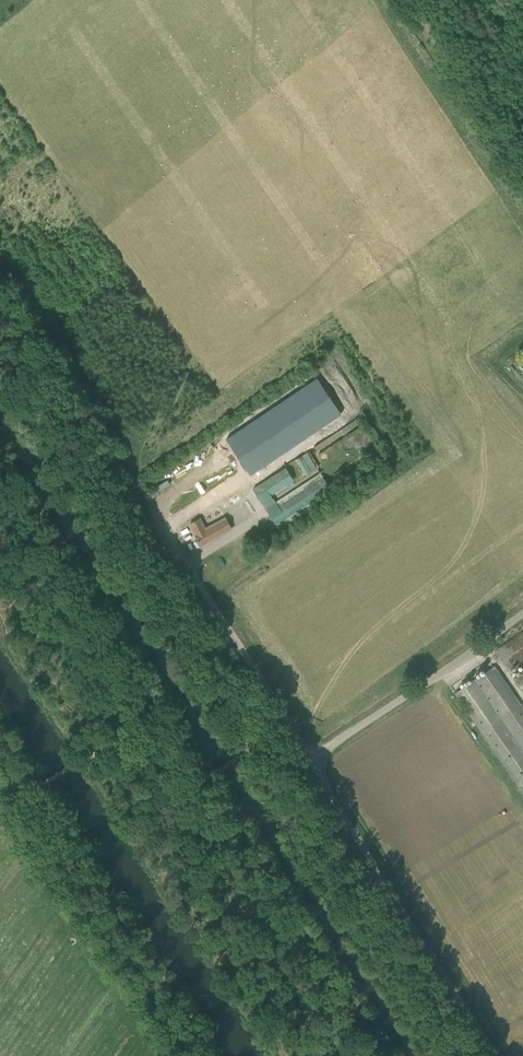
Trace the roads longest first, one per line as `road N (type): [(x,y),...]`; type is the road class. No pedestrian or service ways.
road 1 (unclassified): [(308,753),(501,1055)]
road 2 (unclassified): [(308,753),(522,613)]
road 3 (unclassified): [(522,164),(421,0)]

